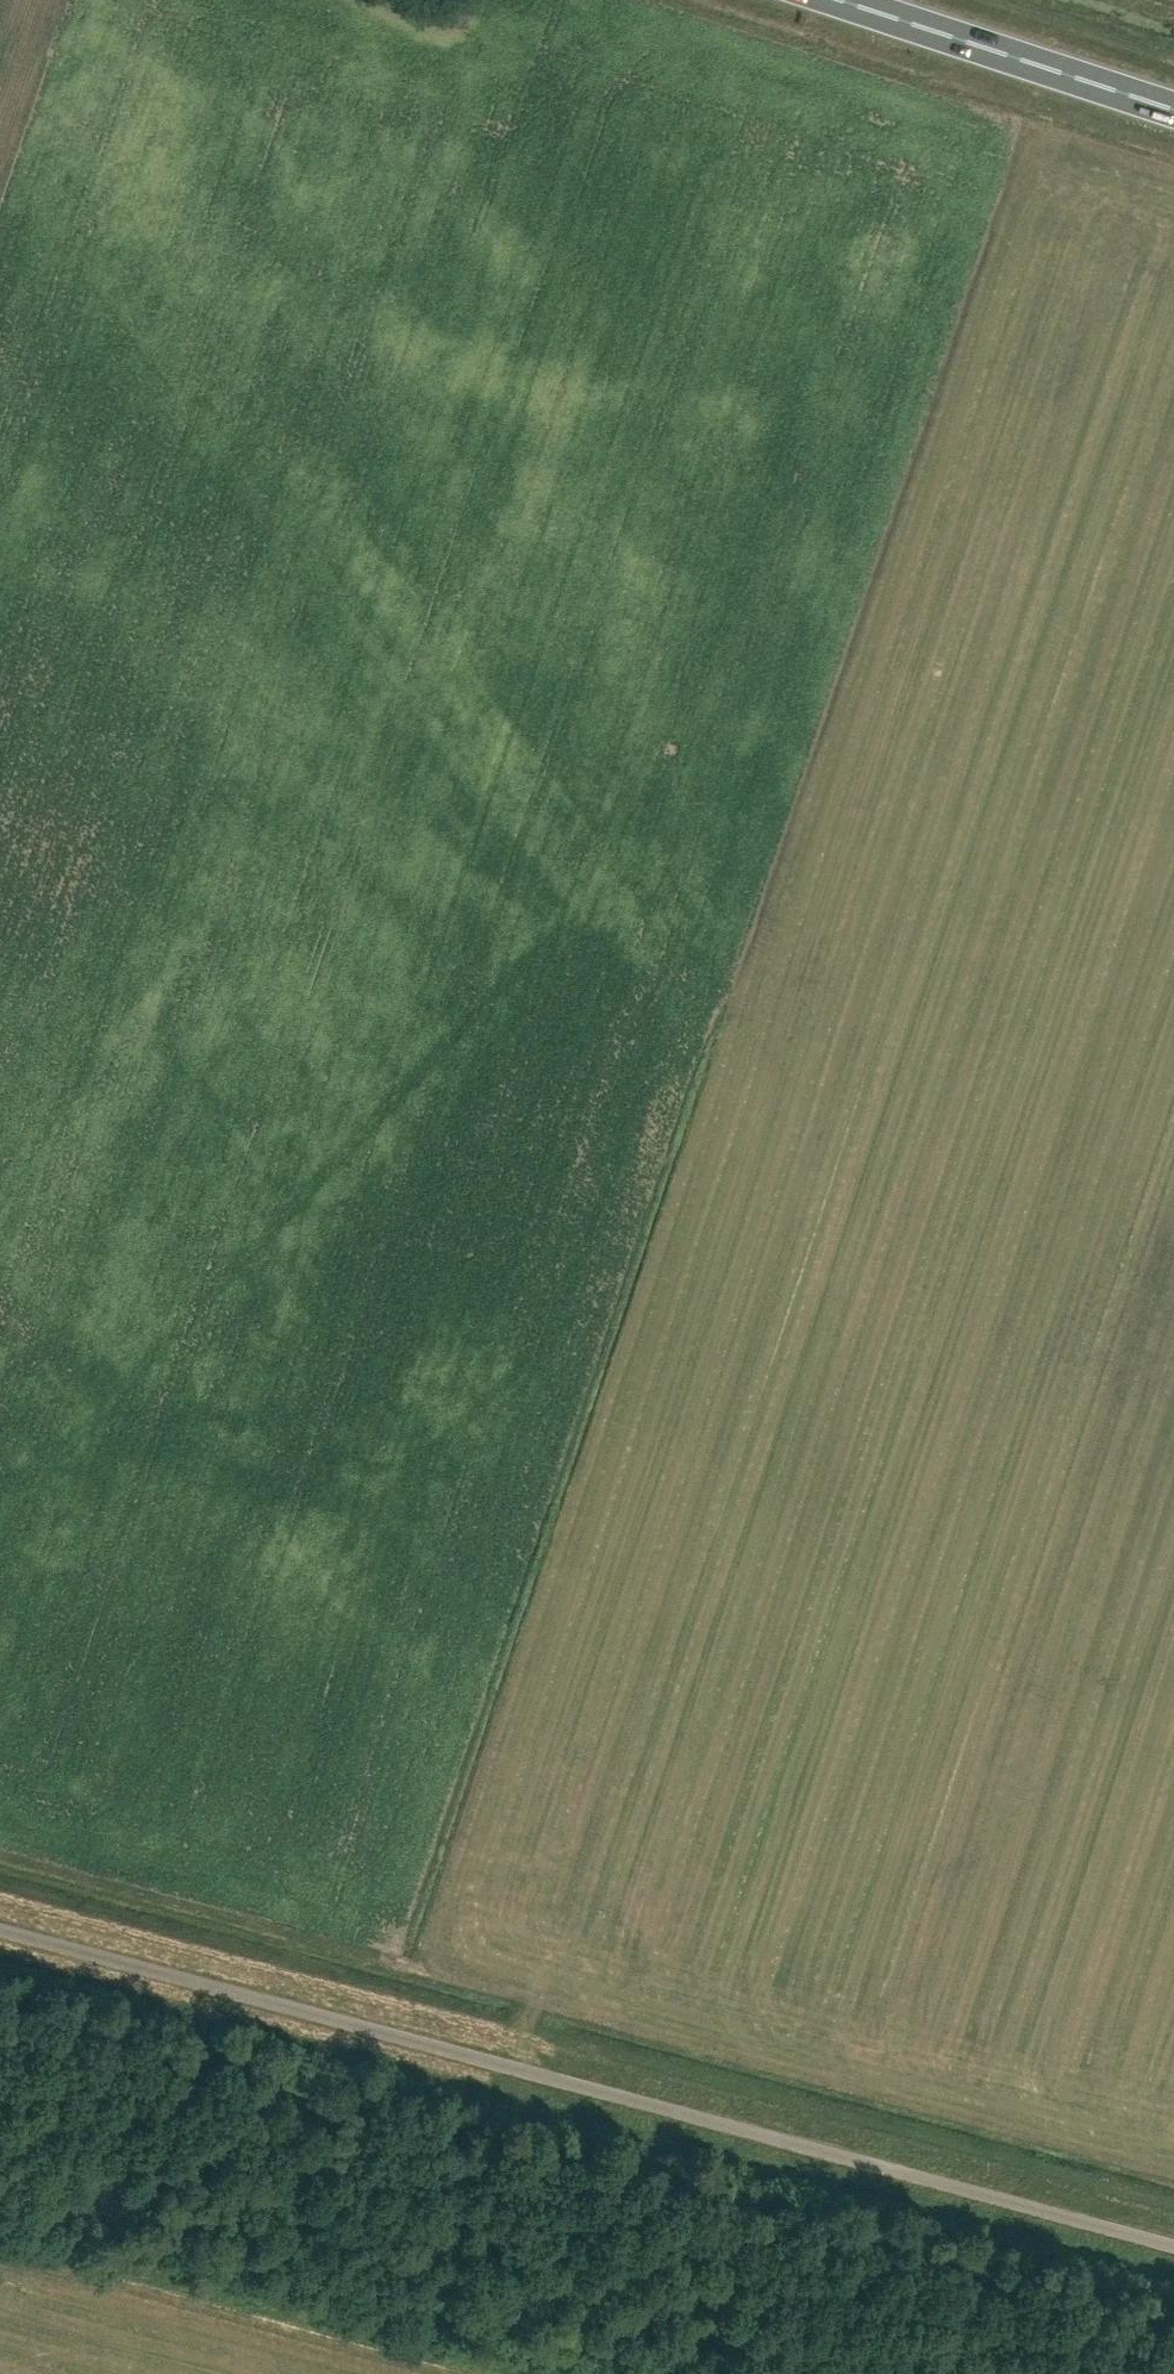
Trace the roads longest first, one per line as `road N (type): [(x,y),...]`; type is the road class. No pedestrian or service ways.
road 1 (unclassified): [(0,1930),(1173,2249)]
road 2 (trunk): [(1173,110),(838,0)]

